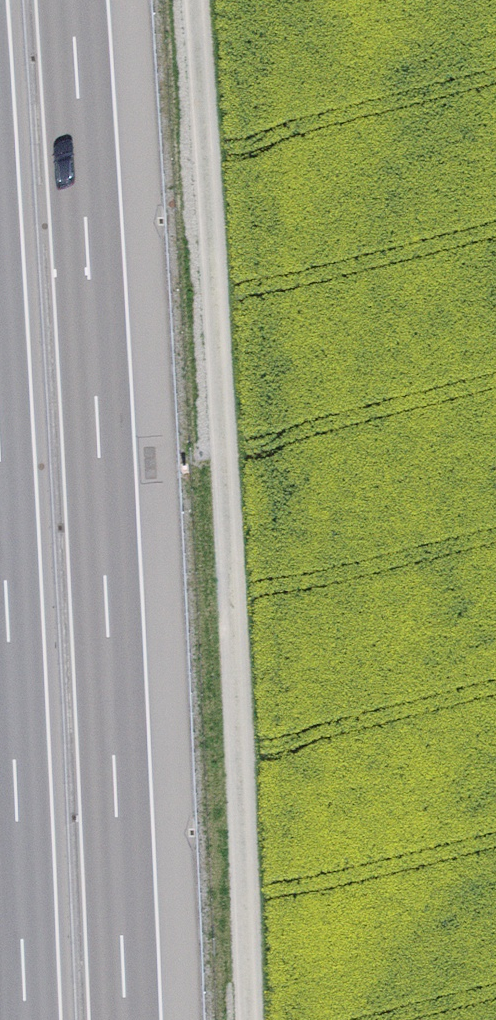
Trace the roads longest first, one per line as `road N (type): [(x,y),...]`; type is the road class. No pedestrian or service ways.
road 1 (track): [(251,1019),(195,0)]
road 2 (motorway): [(125,1019),(72,0)]
road 3 (motorway): [(0,481),(25,1019)]

